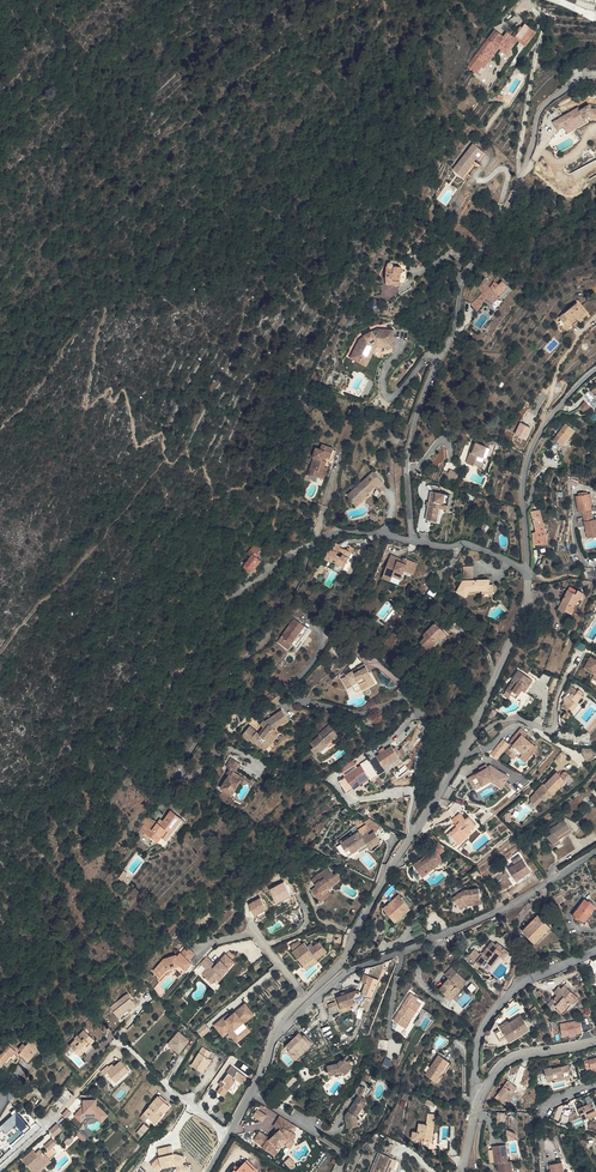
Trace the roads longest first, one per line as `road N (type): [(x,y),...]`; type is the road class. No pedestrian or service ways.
road 1 (residential): [(414,542),(410,446),(453,334),(463,275),(516,188),(539,113),(568,87)]
road 2 (residential): [(278,1027),(353,970),(519,900),(595,852)]
road 3 (residential): [(411,834),(425,723),(402,704),(362,714),(287,696),(320,653),(319,629),(308,624)]
road 4 (residential): [(316,540),(263,641),(227,680),(174,775),(184,781),(226,753)]
road 5 (residential): [(411,834),(475,726),(526,604),(527,571)]
road 6 (residential): [(278,1027),(353,944),(411,834)]
road 7 (residential): [(527,571),(529,458),(553,414),(595,370)]
road 8 (residential): [(481,1093),(475,1054),(488,1019),(524,982),(595,951)]
road 9 (residential): [(210,1171),(278,1027)]
road 10 (residential): [(481,1093),(508,1060),(595,1041)]
road 11 (residential): [(414,542),(467,544),(527,571)]

